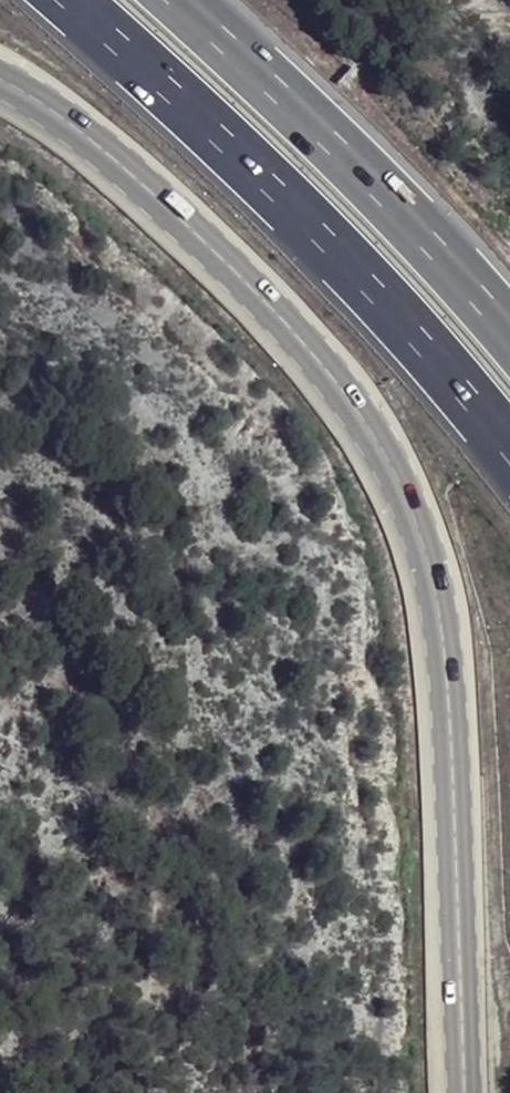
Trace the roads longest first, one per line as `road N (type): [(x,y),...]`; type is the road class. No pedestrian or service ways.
road 1 (secondary): [(464,1092),(443,694),(406,522),(357,409),(275,294),(219,237),(137,166),(0,81)]
road 2 (motorway): [(70,0),(455,380),(509,453)]
road 3 (motorway): [(509,338),(179,0)]

